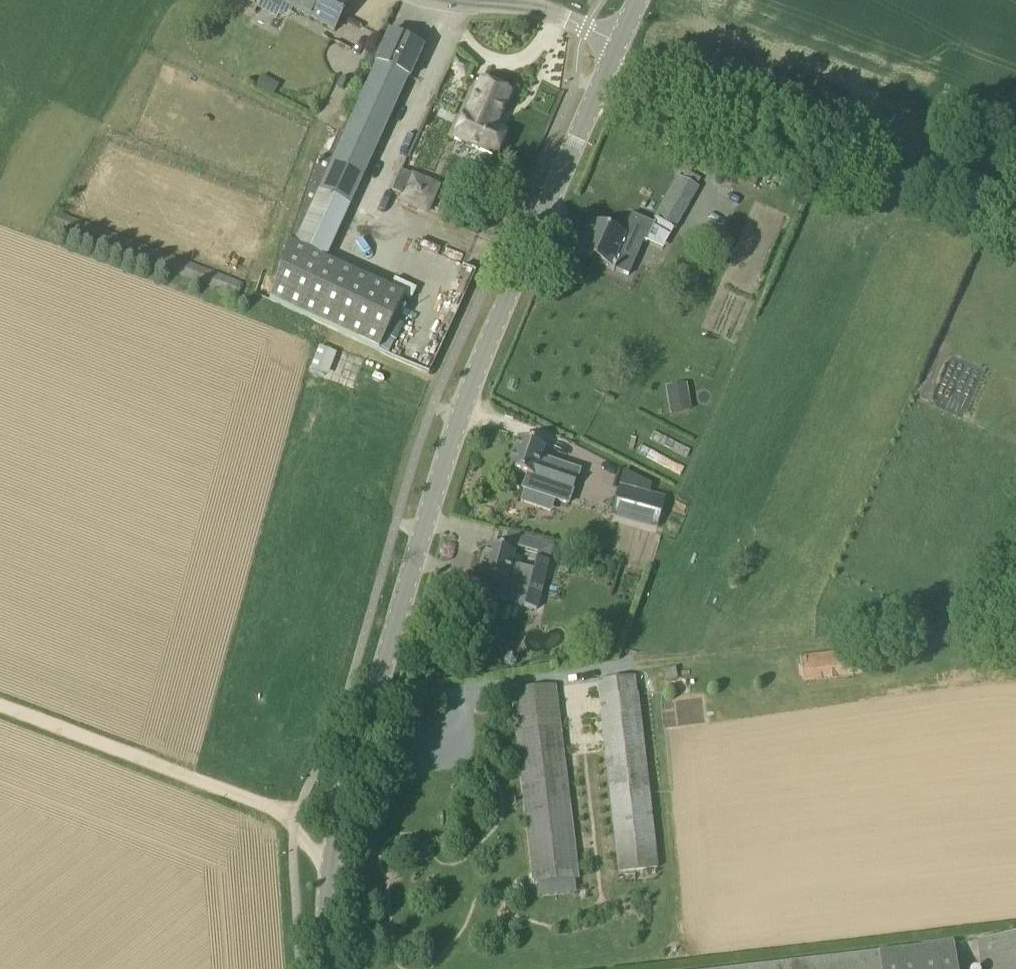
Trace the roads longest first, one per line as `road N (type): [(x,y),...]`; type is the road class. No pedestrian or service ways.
road 1 (tertiary): [(342,968),(337,825),(505,316),(602,75)]
road 2 (unclassified): [(1015,227),(602,75)]
road 3 (track): [(293,815),(0,707)]
road 4 (unclassified): [(616,40),(522,6),(432,0)]

